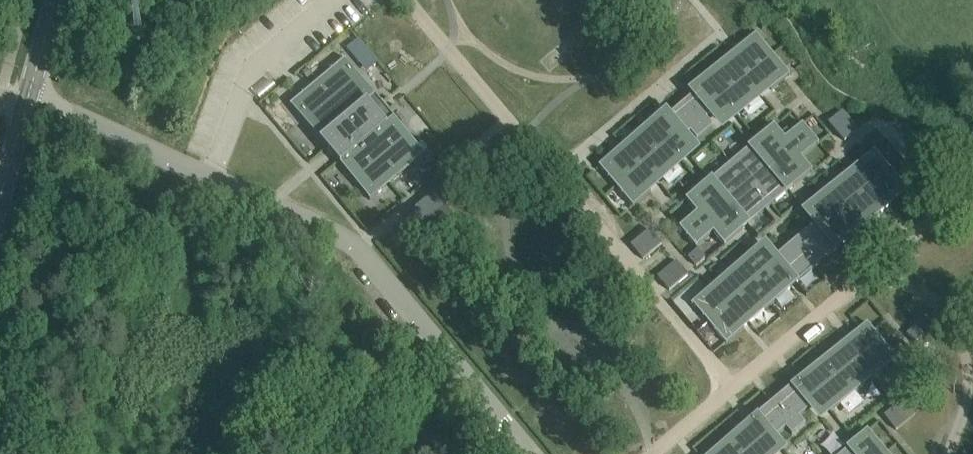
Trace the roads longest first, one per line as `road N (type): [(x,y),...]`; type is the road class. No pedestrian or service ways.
road 1 (unclassified): [(528,453),(360,250),(163,154),(25,99)]

